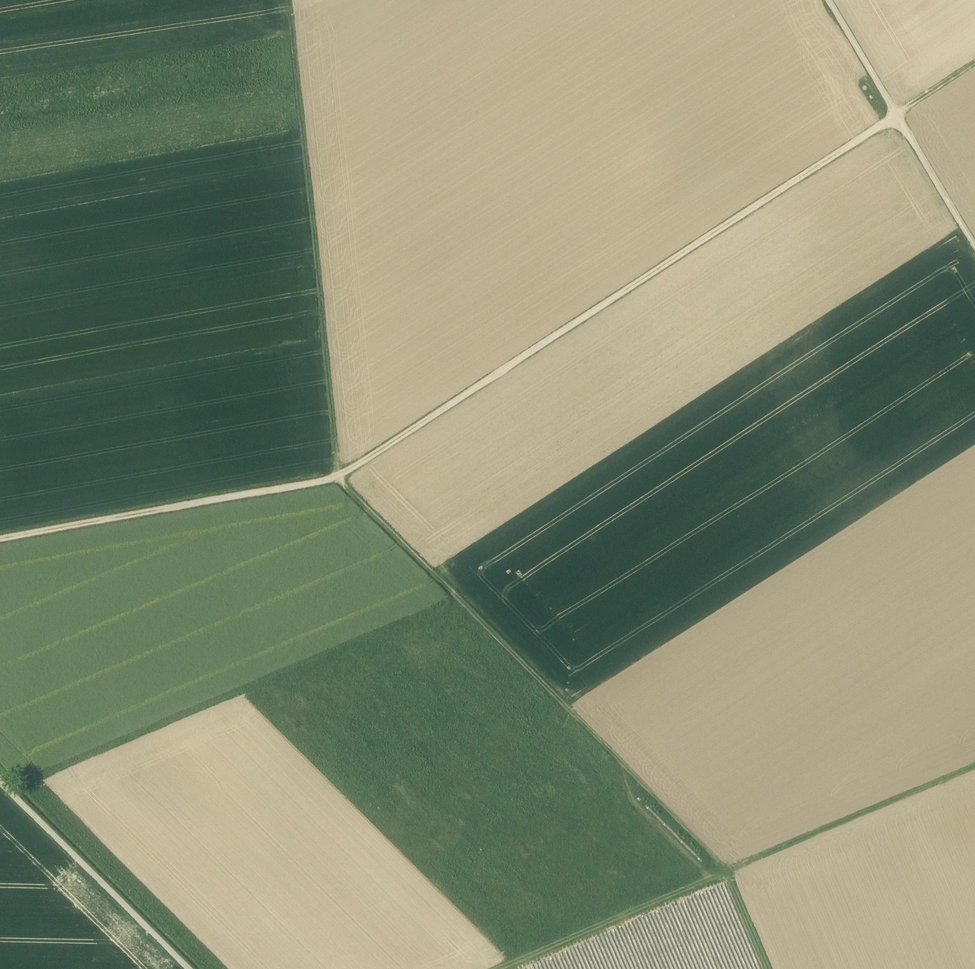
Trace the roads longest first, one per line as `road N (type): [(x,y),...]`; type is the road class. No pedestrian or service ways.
road 1 (track): [(0,538),(339,476),(896,114)]
road 2 (track): [(288,0),(339,476),(462,603)]
road 3 (track): [(0,783),(33,778),(462,603)]
road 4 (track): [(462,603),(734,876)]
road 5 (track): [(0,785),(187,968)]
road 6 (track): [(734,876),(974,774)]
road 7 (track): [(508,968),(734,876)]
road 8 (track): [(896,114),(974,245)]
road 9 (track): [(829,0),(896,114)]

